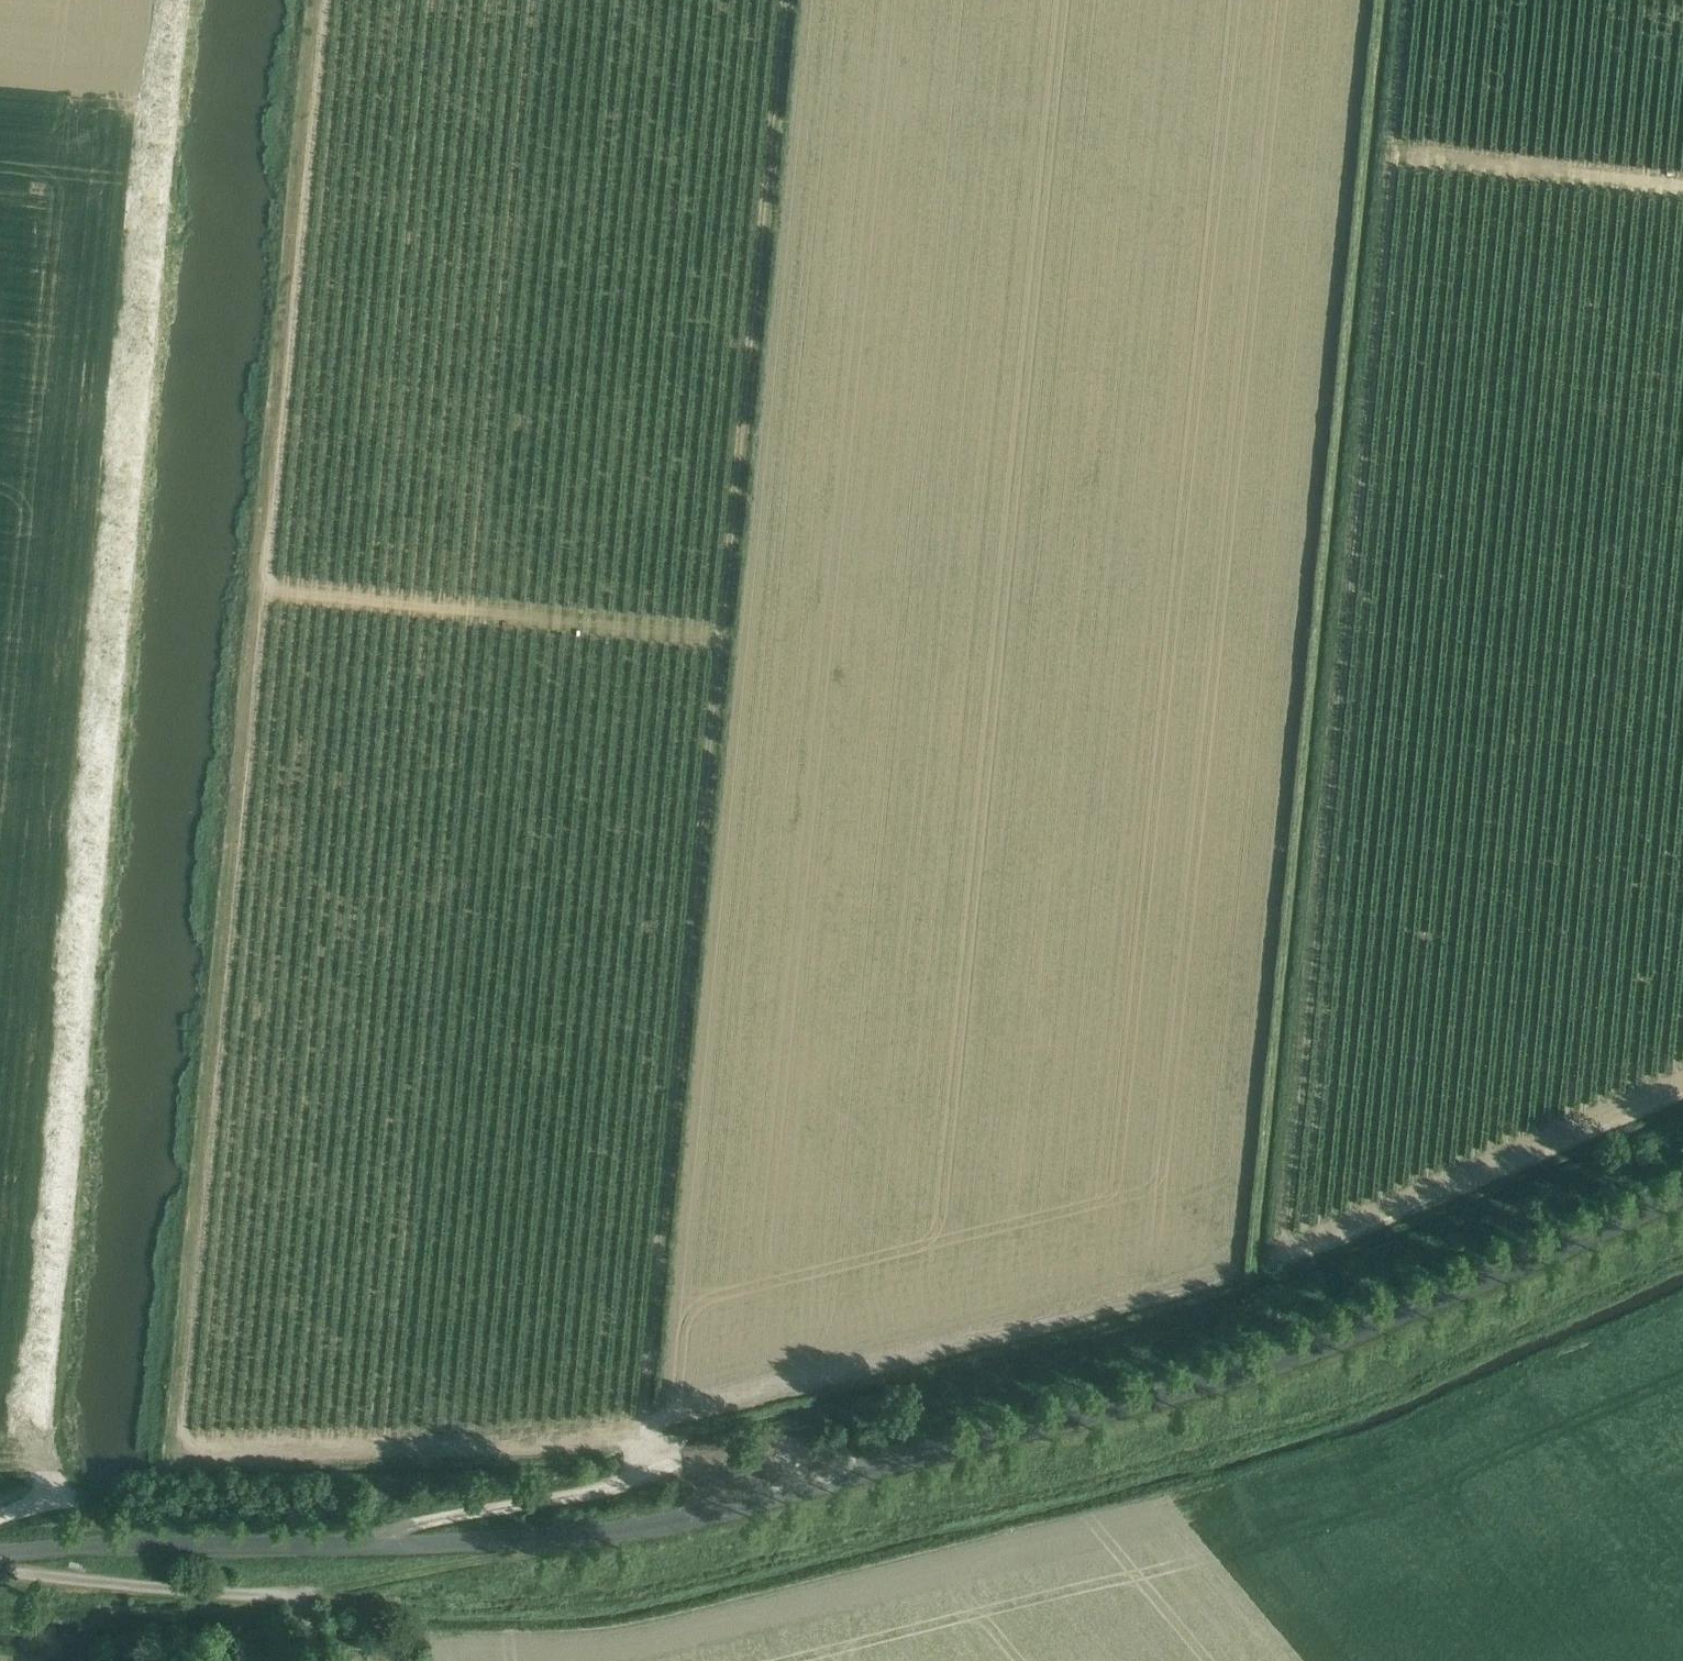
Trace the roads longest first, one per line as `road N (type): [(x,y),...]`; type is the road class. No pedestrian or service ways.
road 1 (unclassified): [(0,1555),(626,1529),(894,1469),(1358,1327),(1682,1190)]

